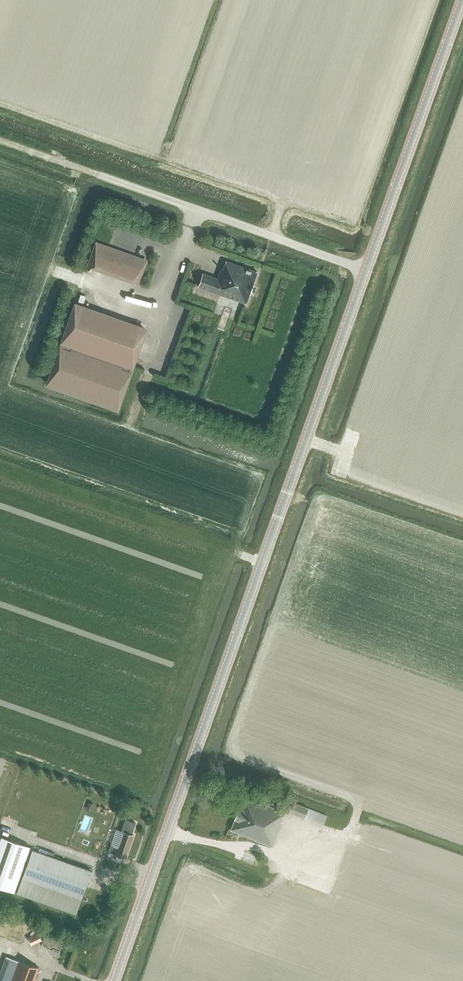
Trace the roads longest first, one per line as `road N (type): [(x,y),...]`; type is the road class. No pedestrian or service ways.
road 1 (tertiary): [(118,980),(462,0)]
road 2 (track): [(124,185),(0,142)]

